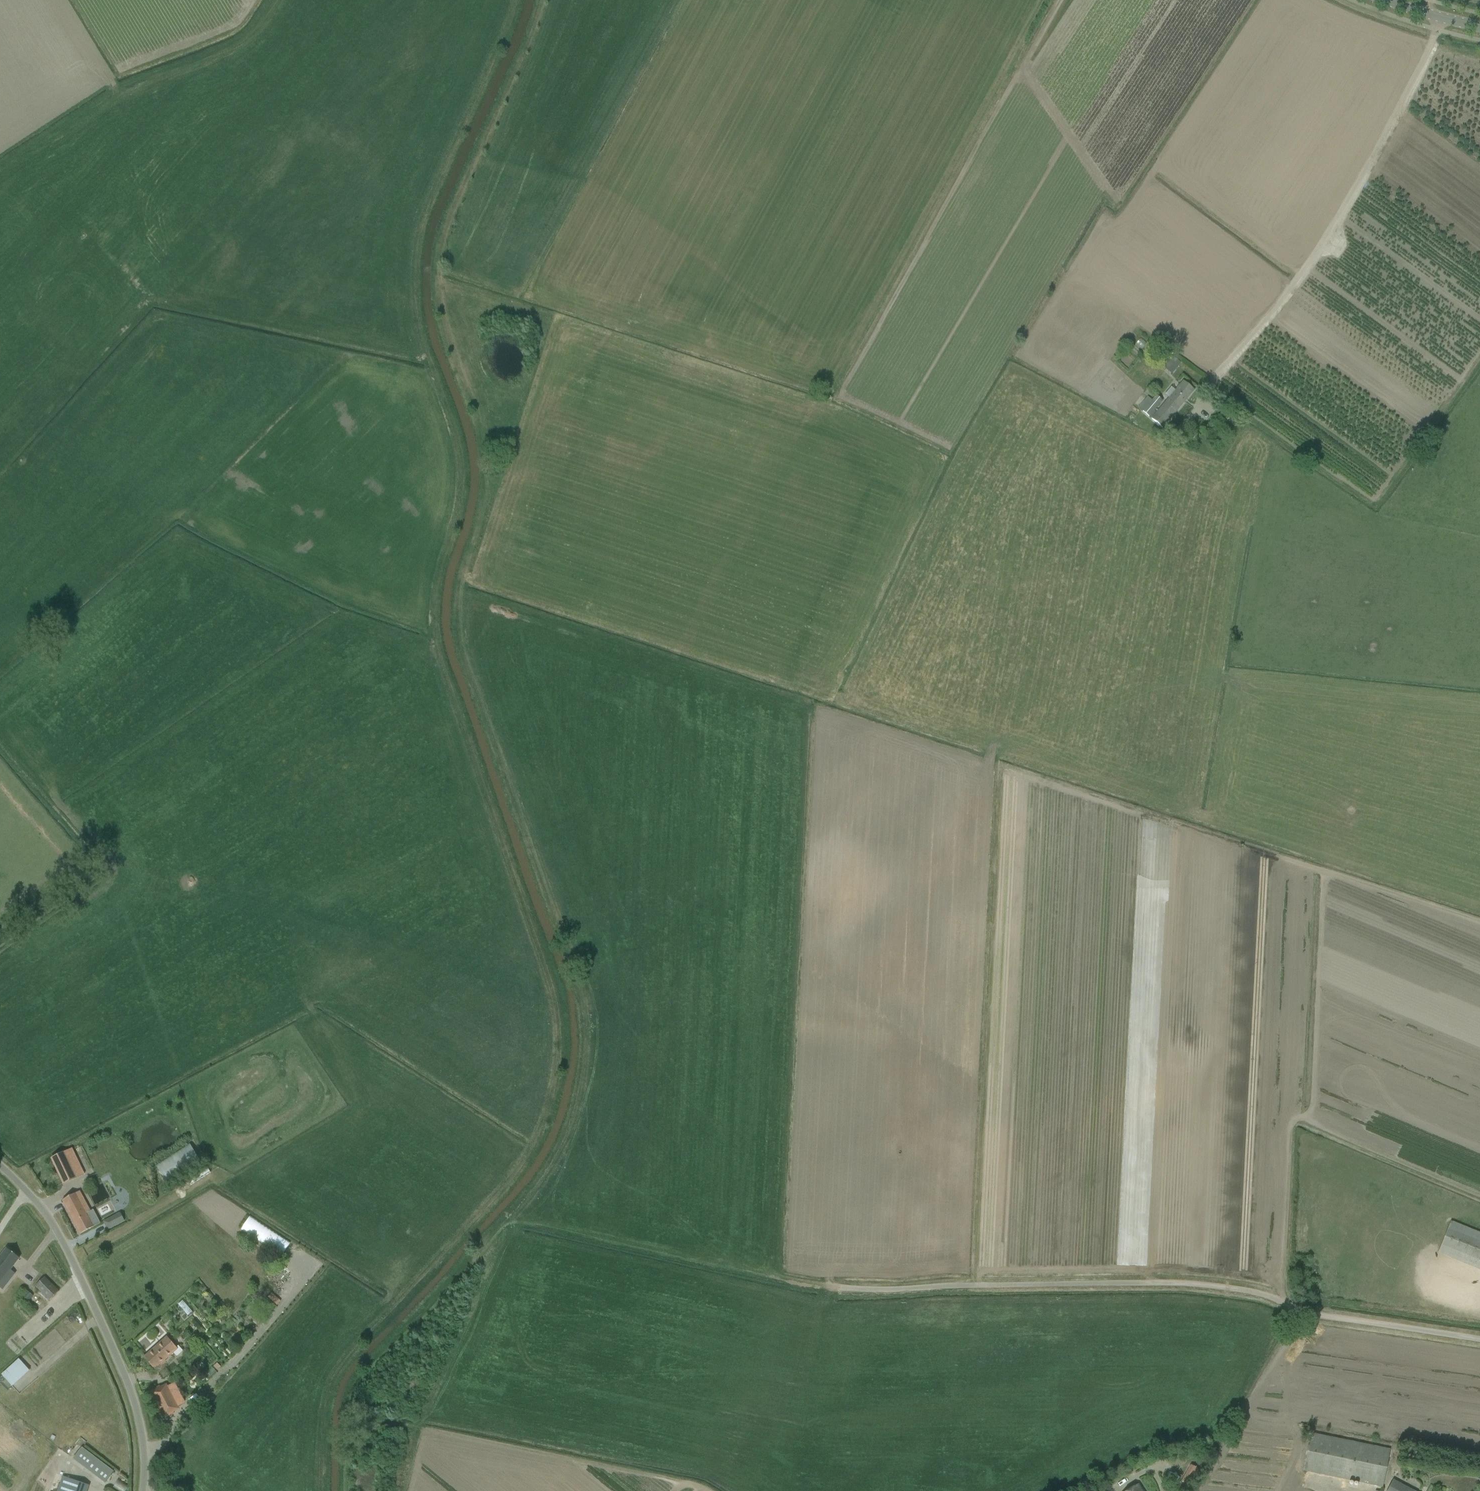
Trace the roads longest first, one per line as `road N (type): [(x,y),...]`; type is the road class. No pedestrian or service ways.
road 1 (unclassified): [(136,1490),(128,1395),(70,1255),(26,1188)]

